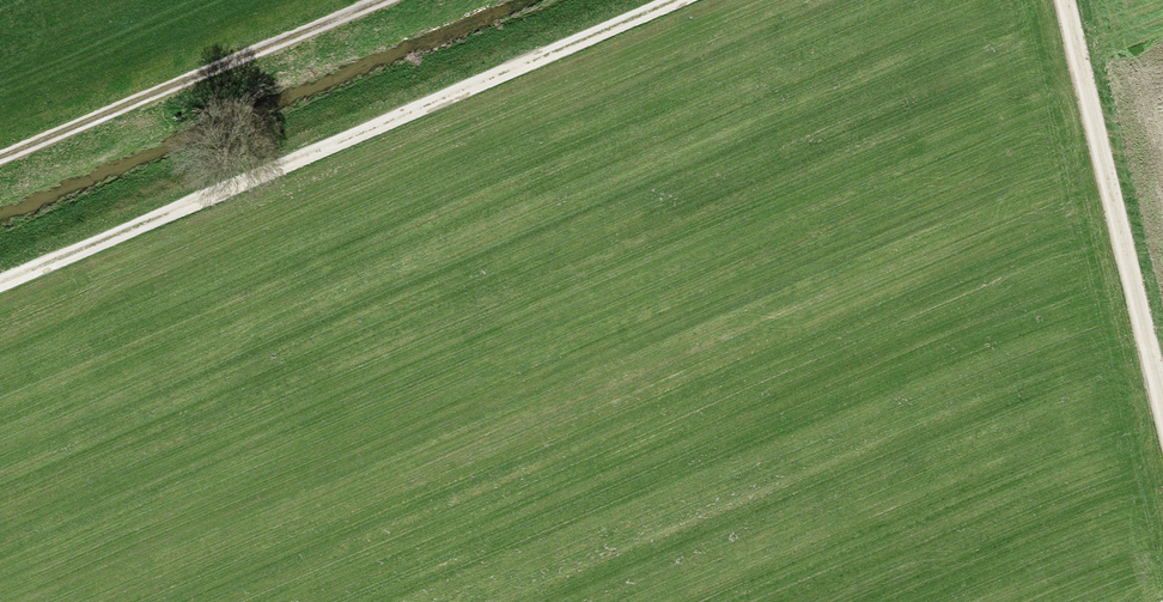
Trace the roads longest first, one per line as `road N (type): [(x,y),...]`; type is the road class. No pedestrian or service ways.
road 1 (track): [(687,0),(0,285)]
road 2 (track): [(1063,0),(1162,408)]
road 3 (track): [(0,152),(366,0)]

